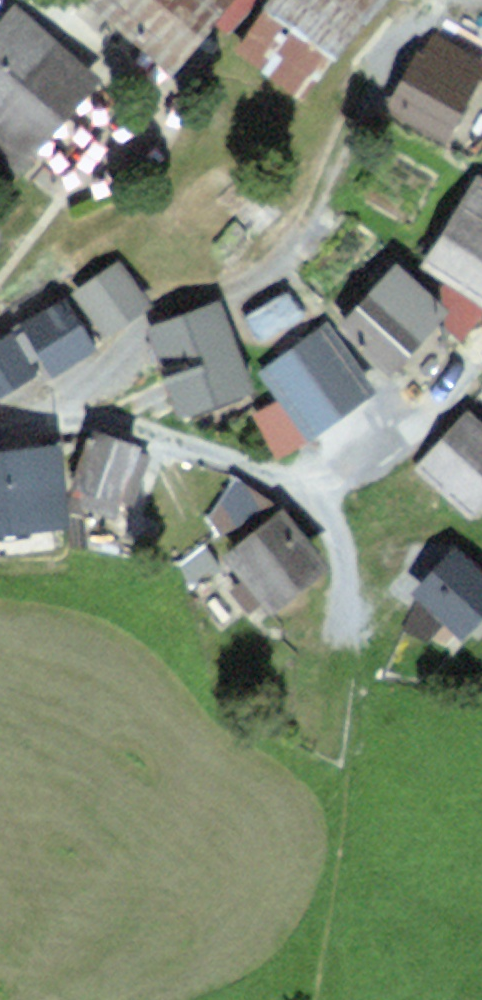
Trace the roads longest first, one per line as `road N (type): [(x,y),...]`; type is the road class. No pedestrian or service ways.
road 1 (track): [(50,423),(145,329),(286,257),(402,35),(430,0)]

